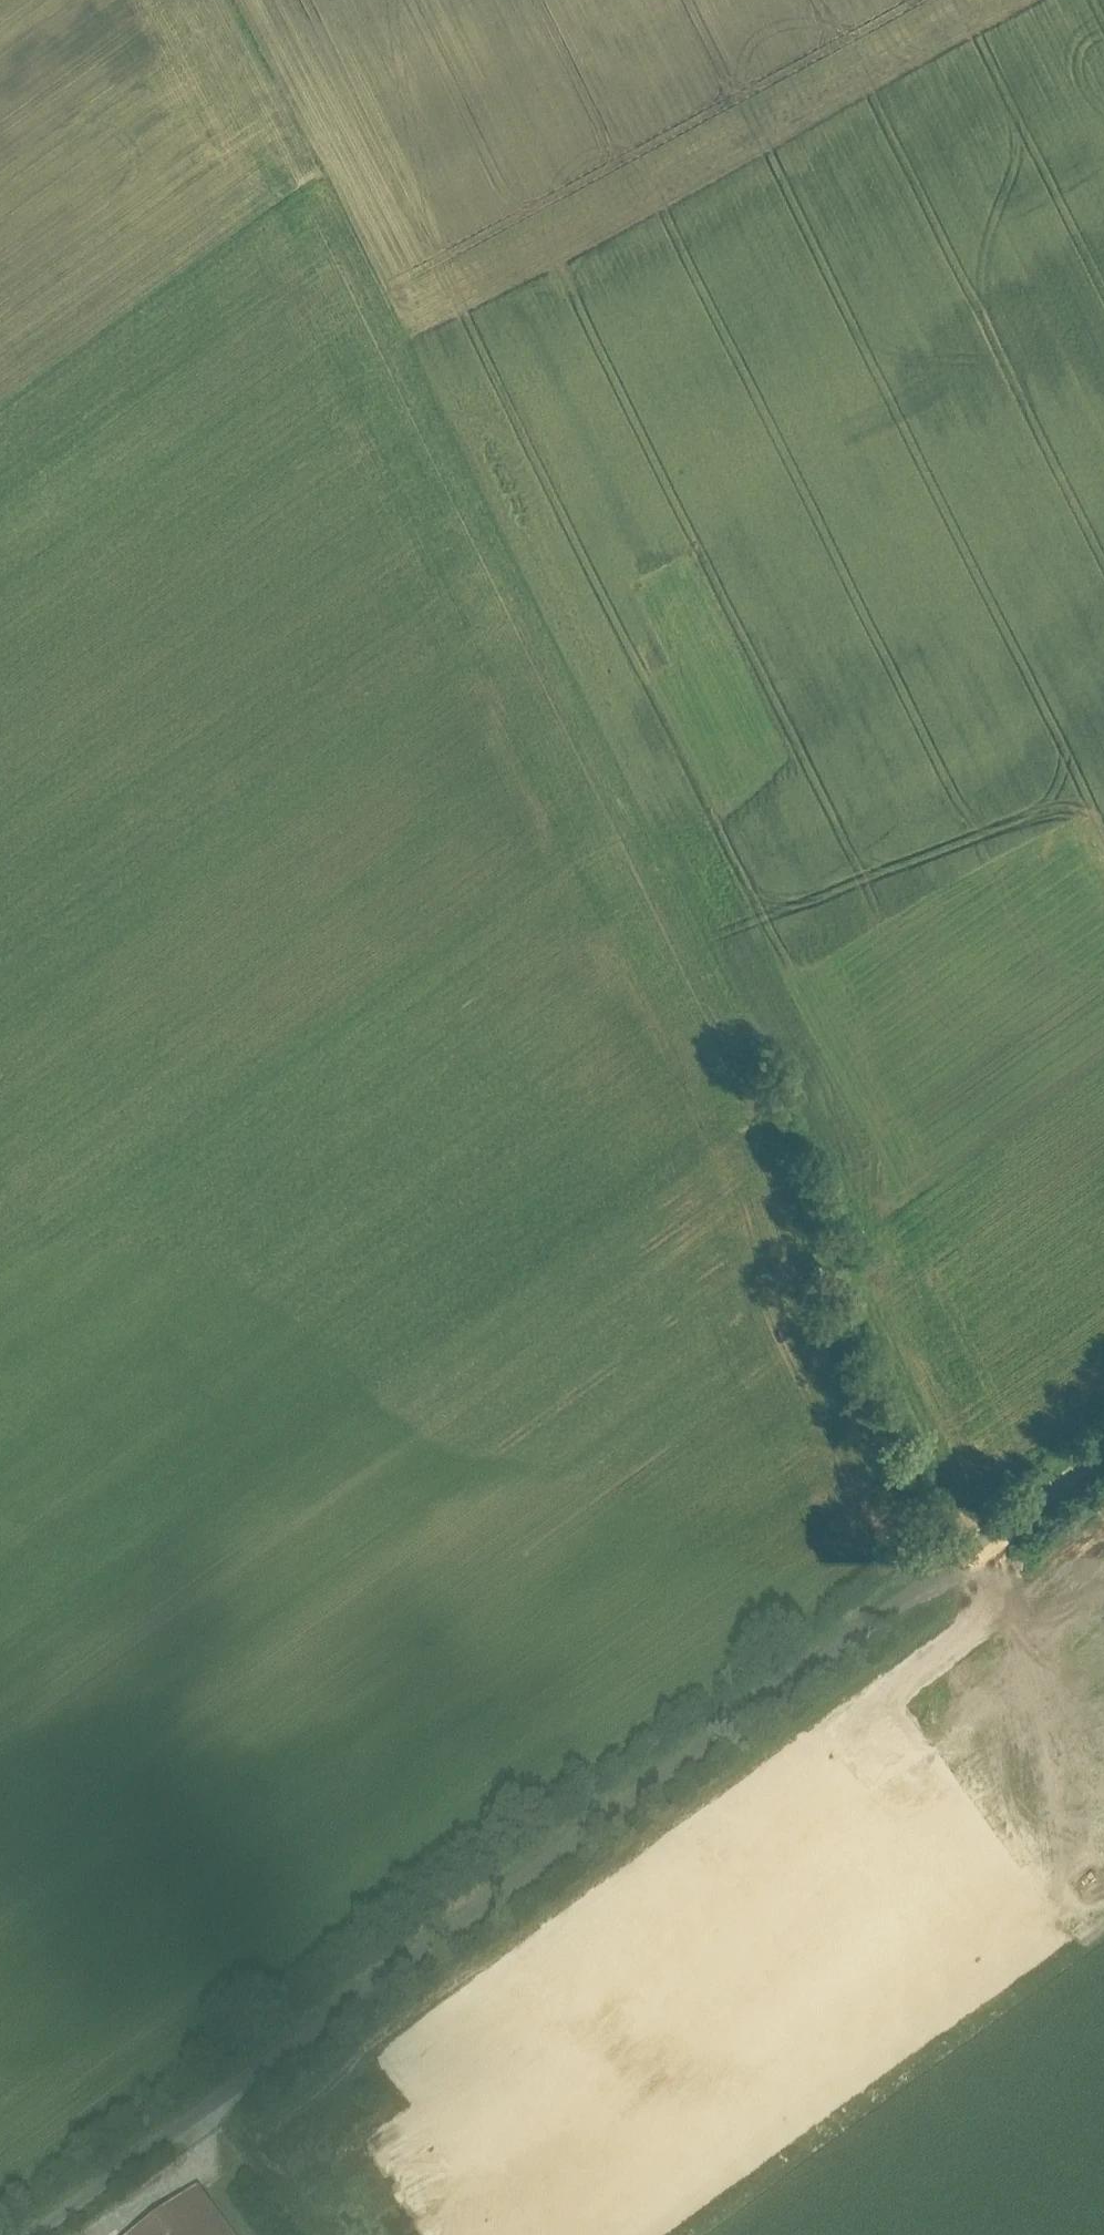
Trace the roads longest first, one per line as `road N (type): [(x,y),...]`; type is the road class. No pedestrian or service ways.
road 1 (unclassified): [(32,2234),(222,2119),(643,1823),(1103,1482)]

